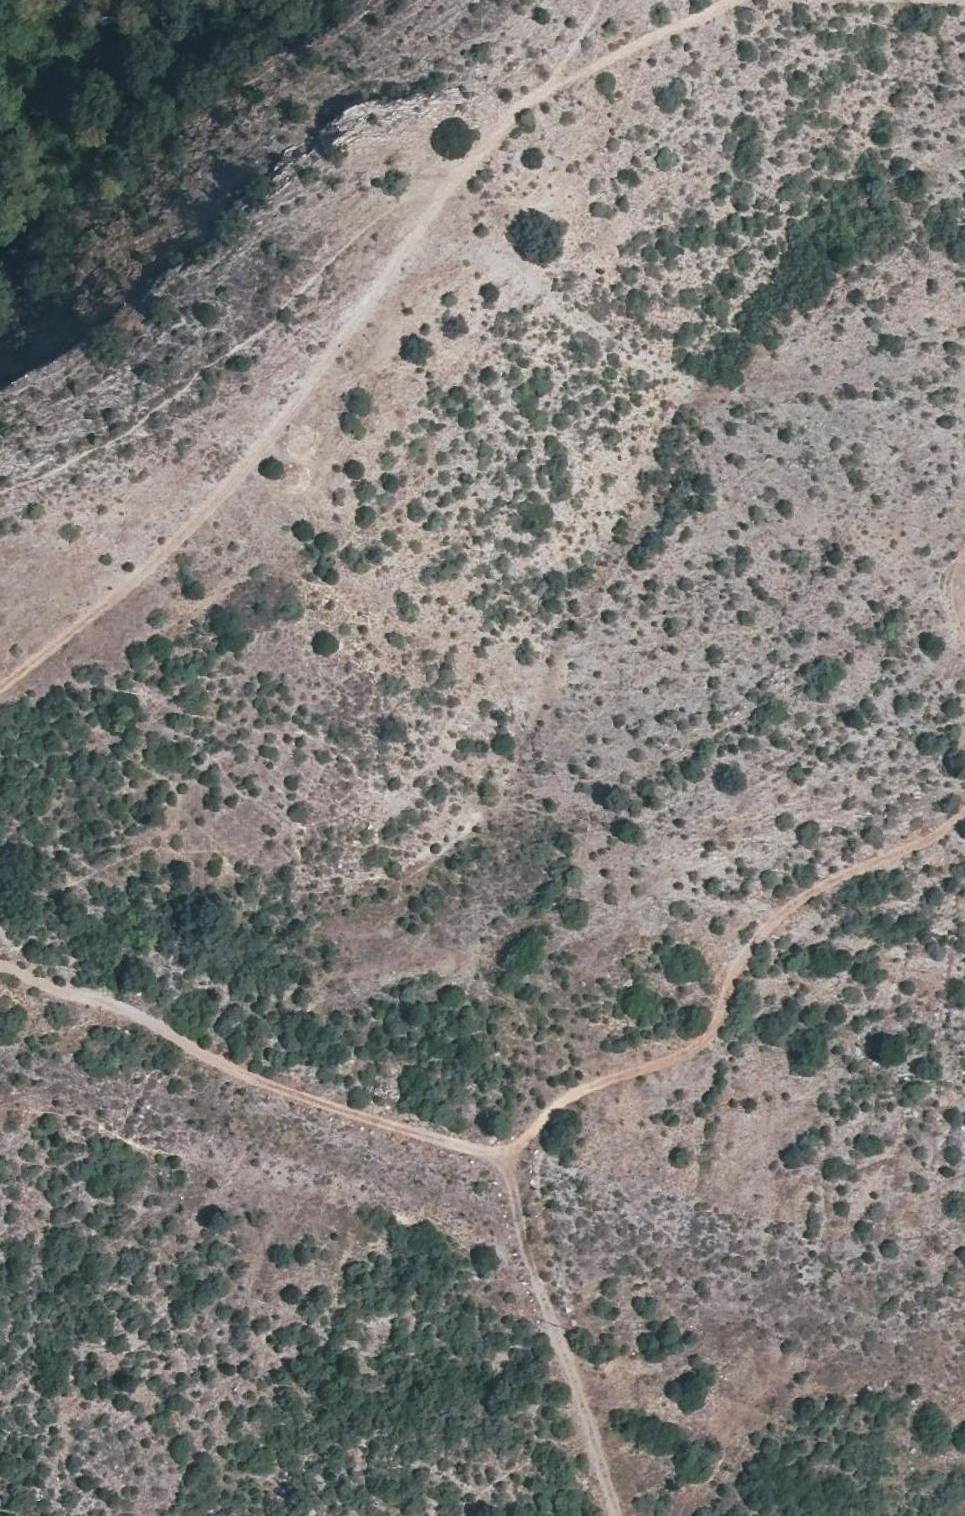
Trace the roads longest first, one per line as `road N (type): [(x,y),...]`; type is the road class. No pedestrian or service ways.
road 1 (track): [(0,957),(113,1005),(202,1057),(504,1161),(550,1327),(617,1504)]
road 2 (track): [(538,93),(457,176),(307,383),(0,686)]
road 3 (track): [(740,0),(538,93)]

